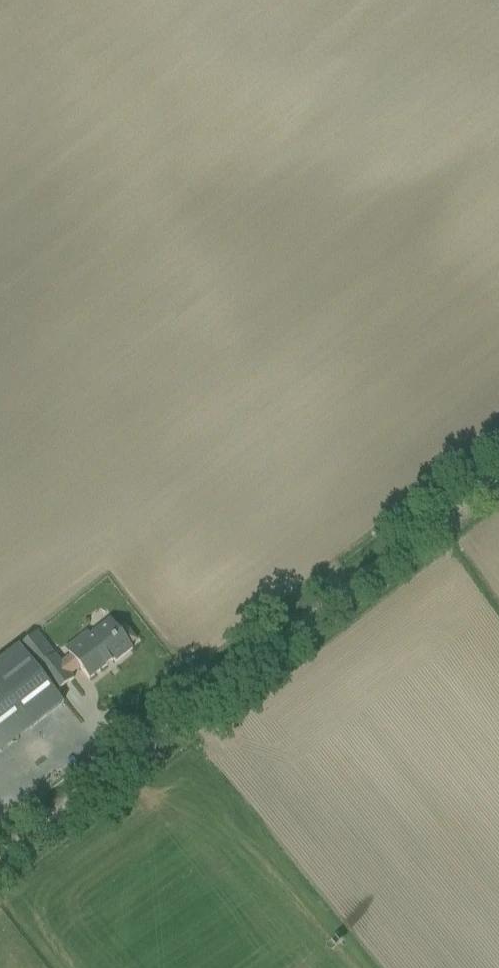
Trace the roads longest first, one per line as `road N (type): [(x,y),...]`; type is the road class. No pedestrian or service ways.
road 1 (unclassified): [(498,477),(0,870)]

